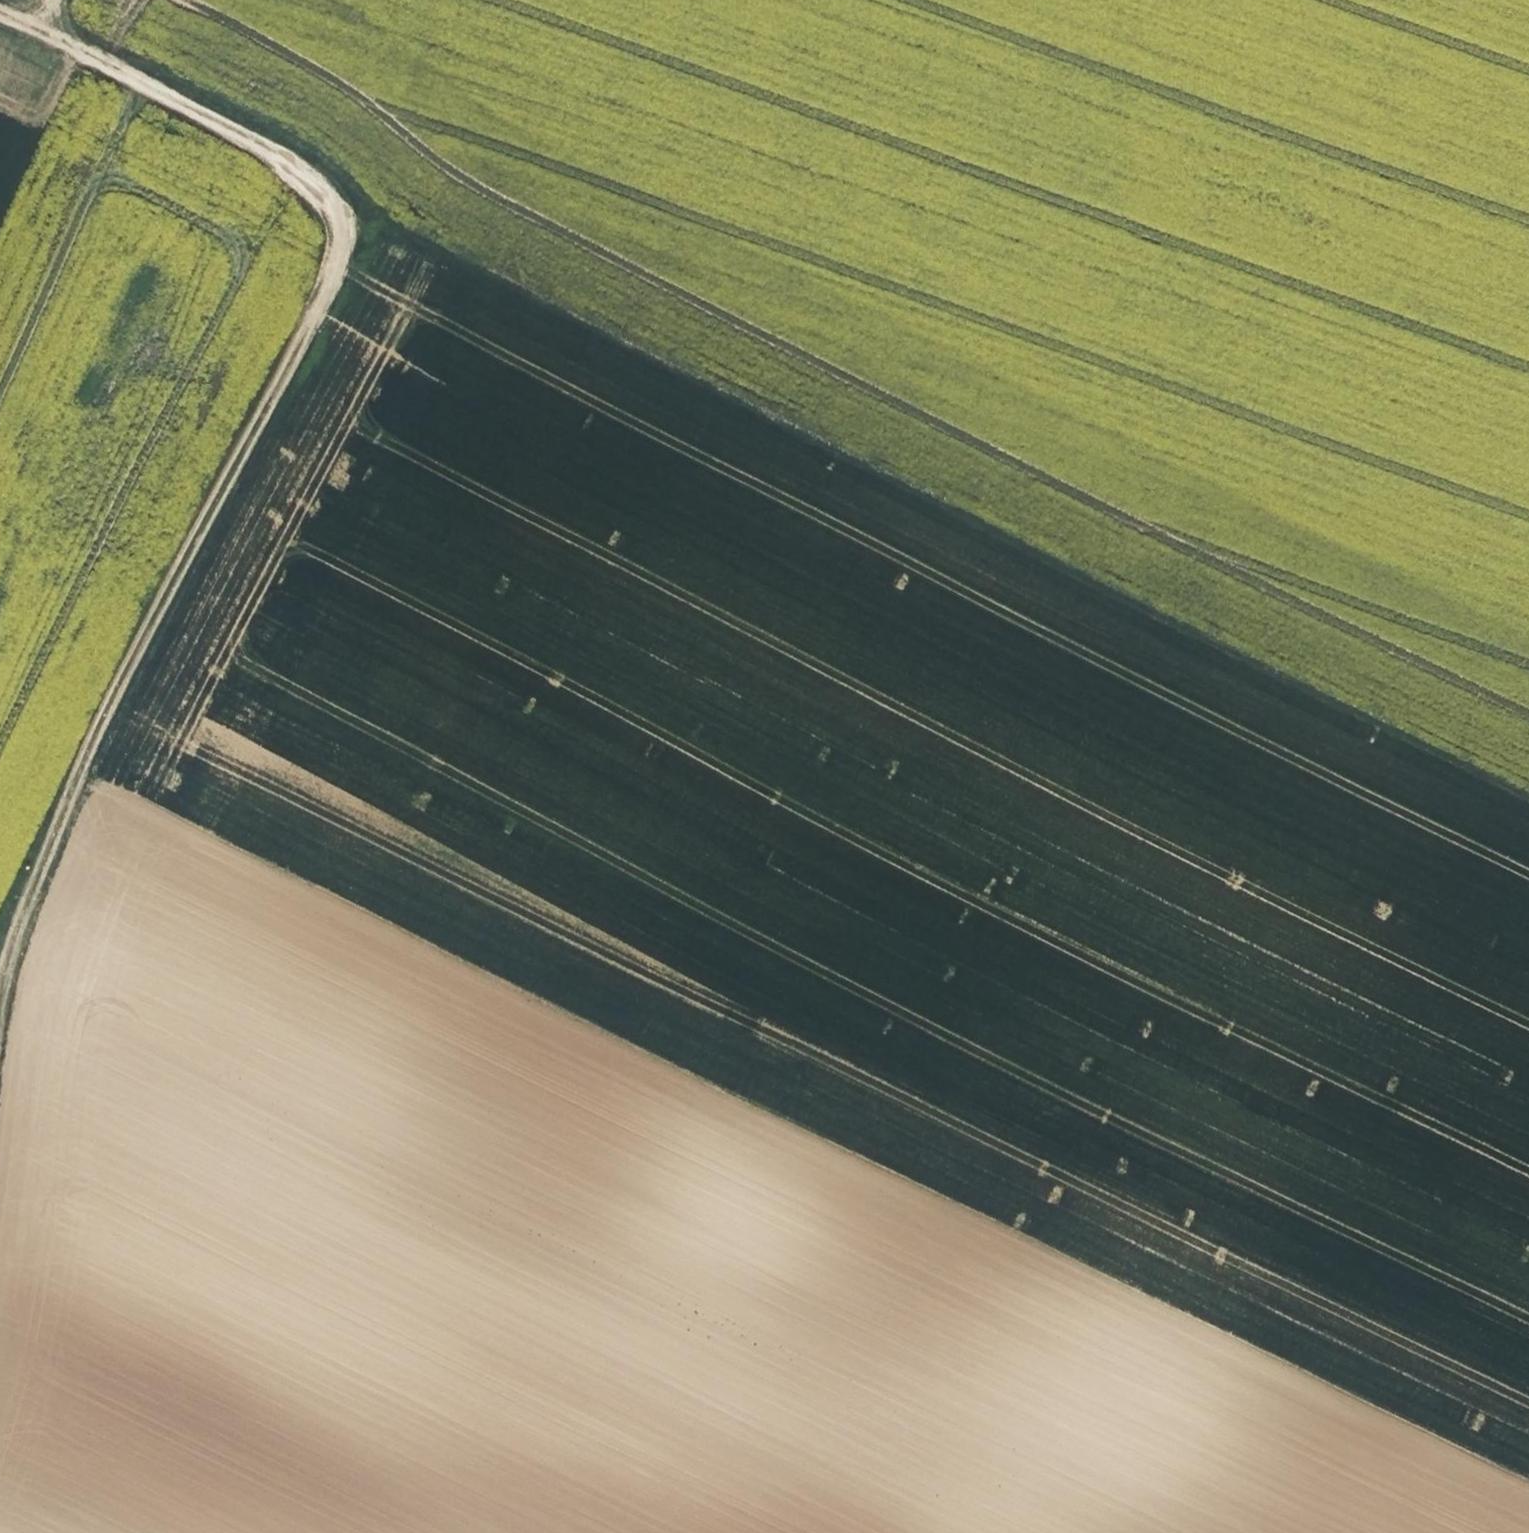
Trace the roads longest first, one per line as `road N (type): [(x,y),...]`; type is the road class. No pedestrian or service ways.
road 1 (track): [(0,953),(95,733),(343,265),(343,232),(318,188),(285,164),(0,19)]

